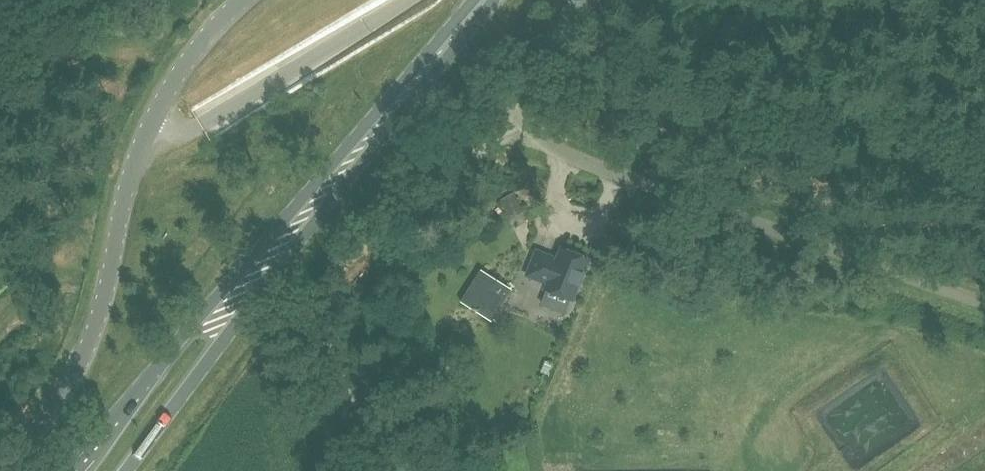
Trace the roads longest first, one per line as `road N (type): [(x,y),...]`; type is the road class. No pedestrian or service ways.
road 1 (primary): [(387,118),(308,195),(72,470)]
road 2 (unclassified): [(545,139),(984,303)]
road 3 (primary): [(123,470),(387,118)]
road 4 (unclassified): [(4,470),(65,395),(87,353),(149,124)]
road 5 (unclassified): [(149,124),(180,133),(201,125),(407,0)]
road 6 (unclassified): [(545,139),(529,102),(531,70),(548,36),(583,0)]
road 7 (unclassified): [(149,124),(187,61),(239,0)]
road 8 (primary): [(387,118),(485,0)]

